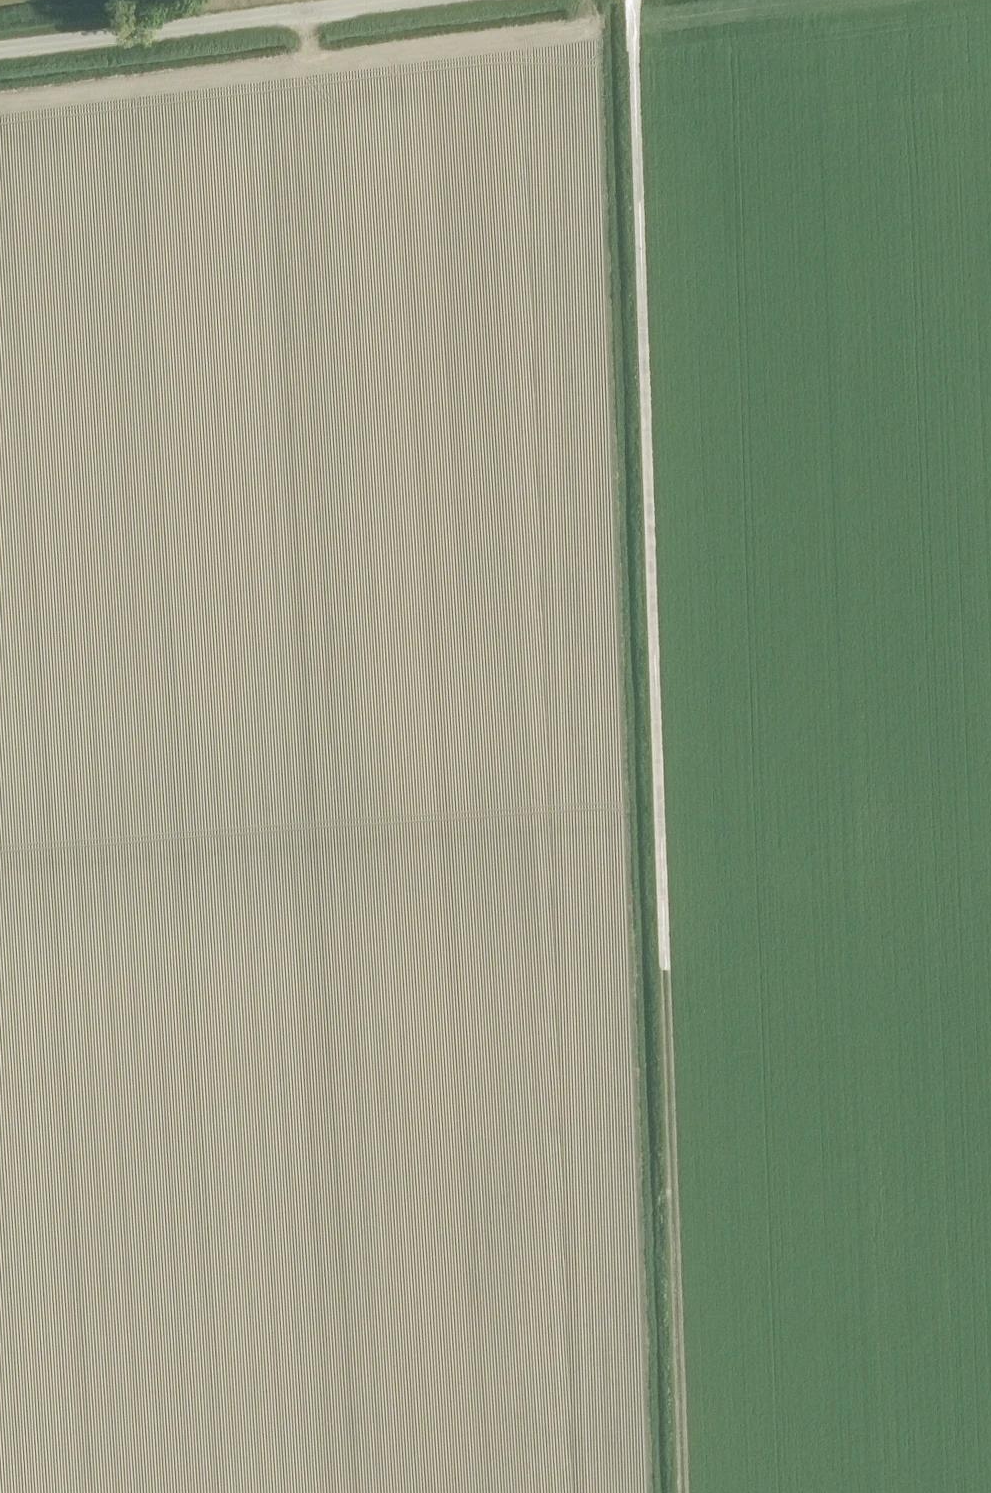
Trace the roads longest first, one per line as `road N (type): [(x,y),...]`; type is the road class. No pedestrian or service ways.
road 1 (track): [(675,957),(630,0)]
road 2 (unclassified): [(0,54),(432,0)]

